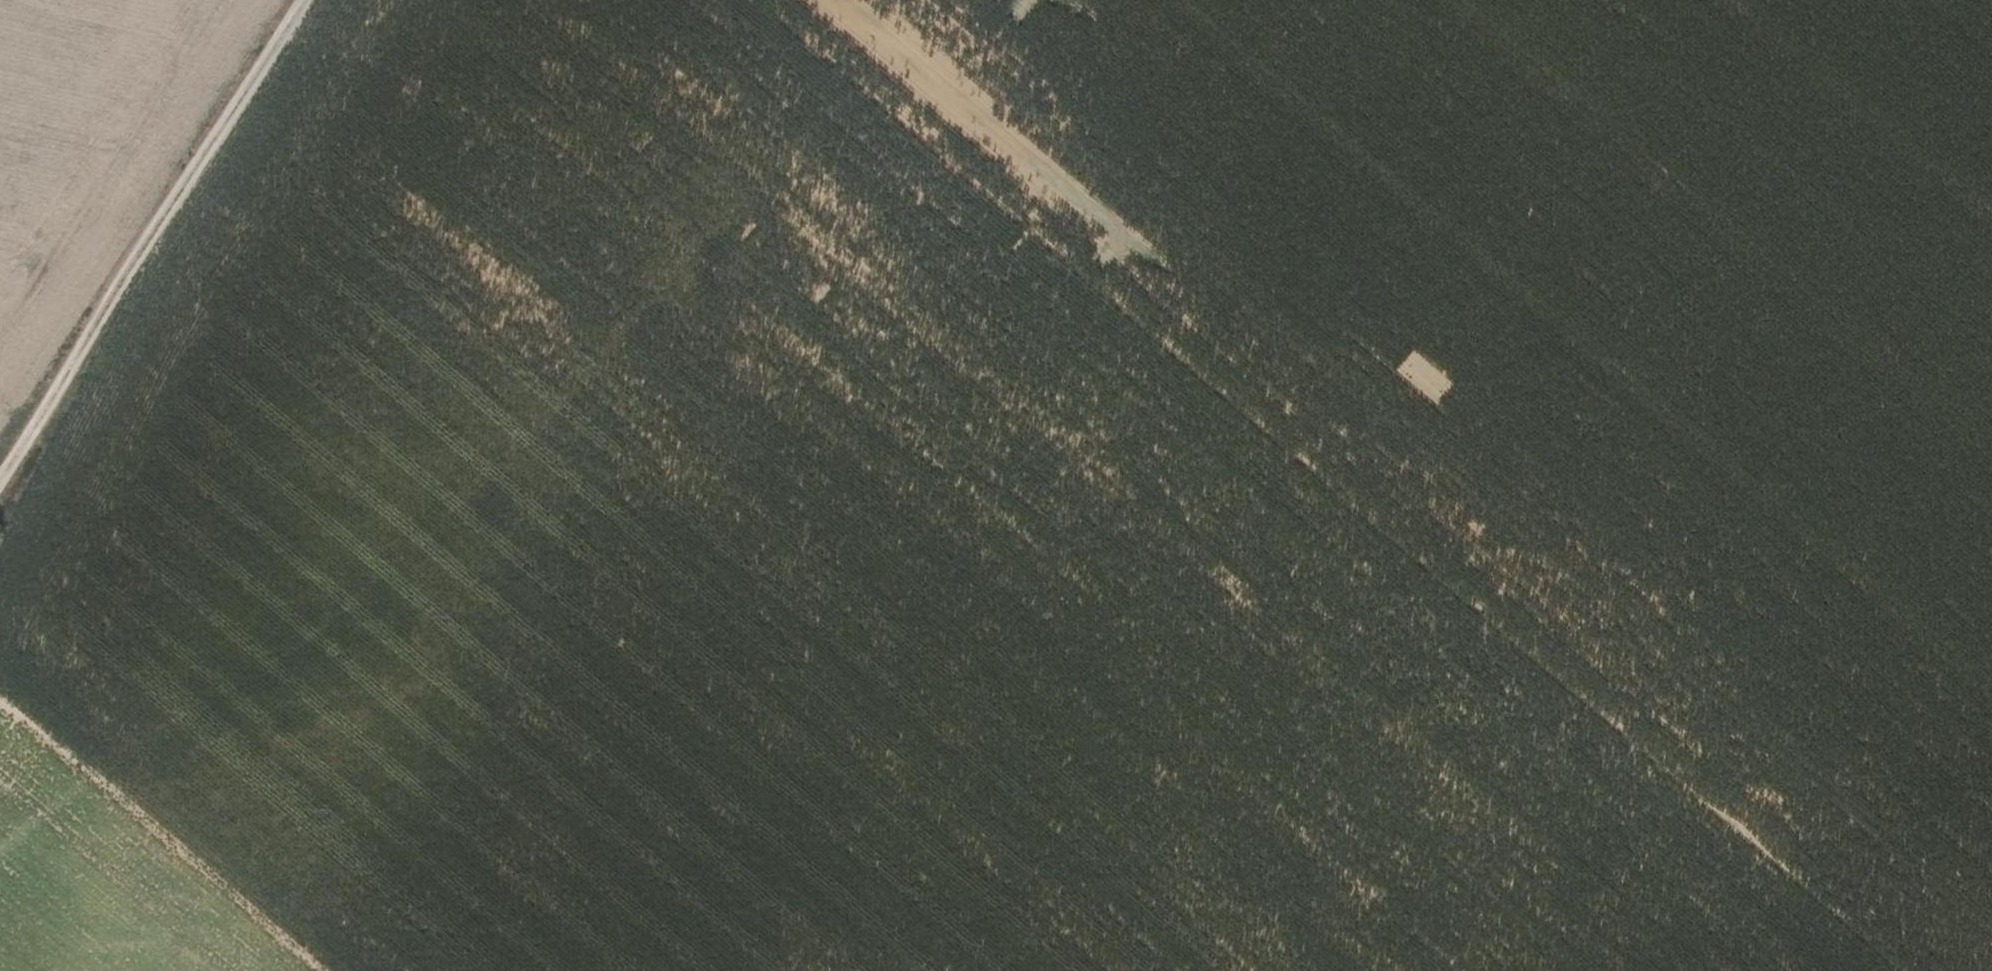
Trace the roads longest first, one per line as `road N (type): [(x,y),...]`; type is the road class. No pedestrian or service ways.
road 1 (track): [(339,0),(0,529)]

